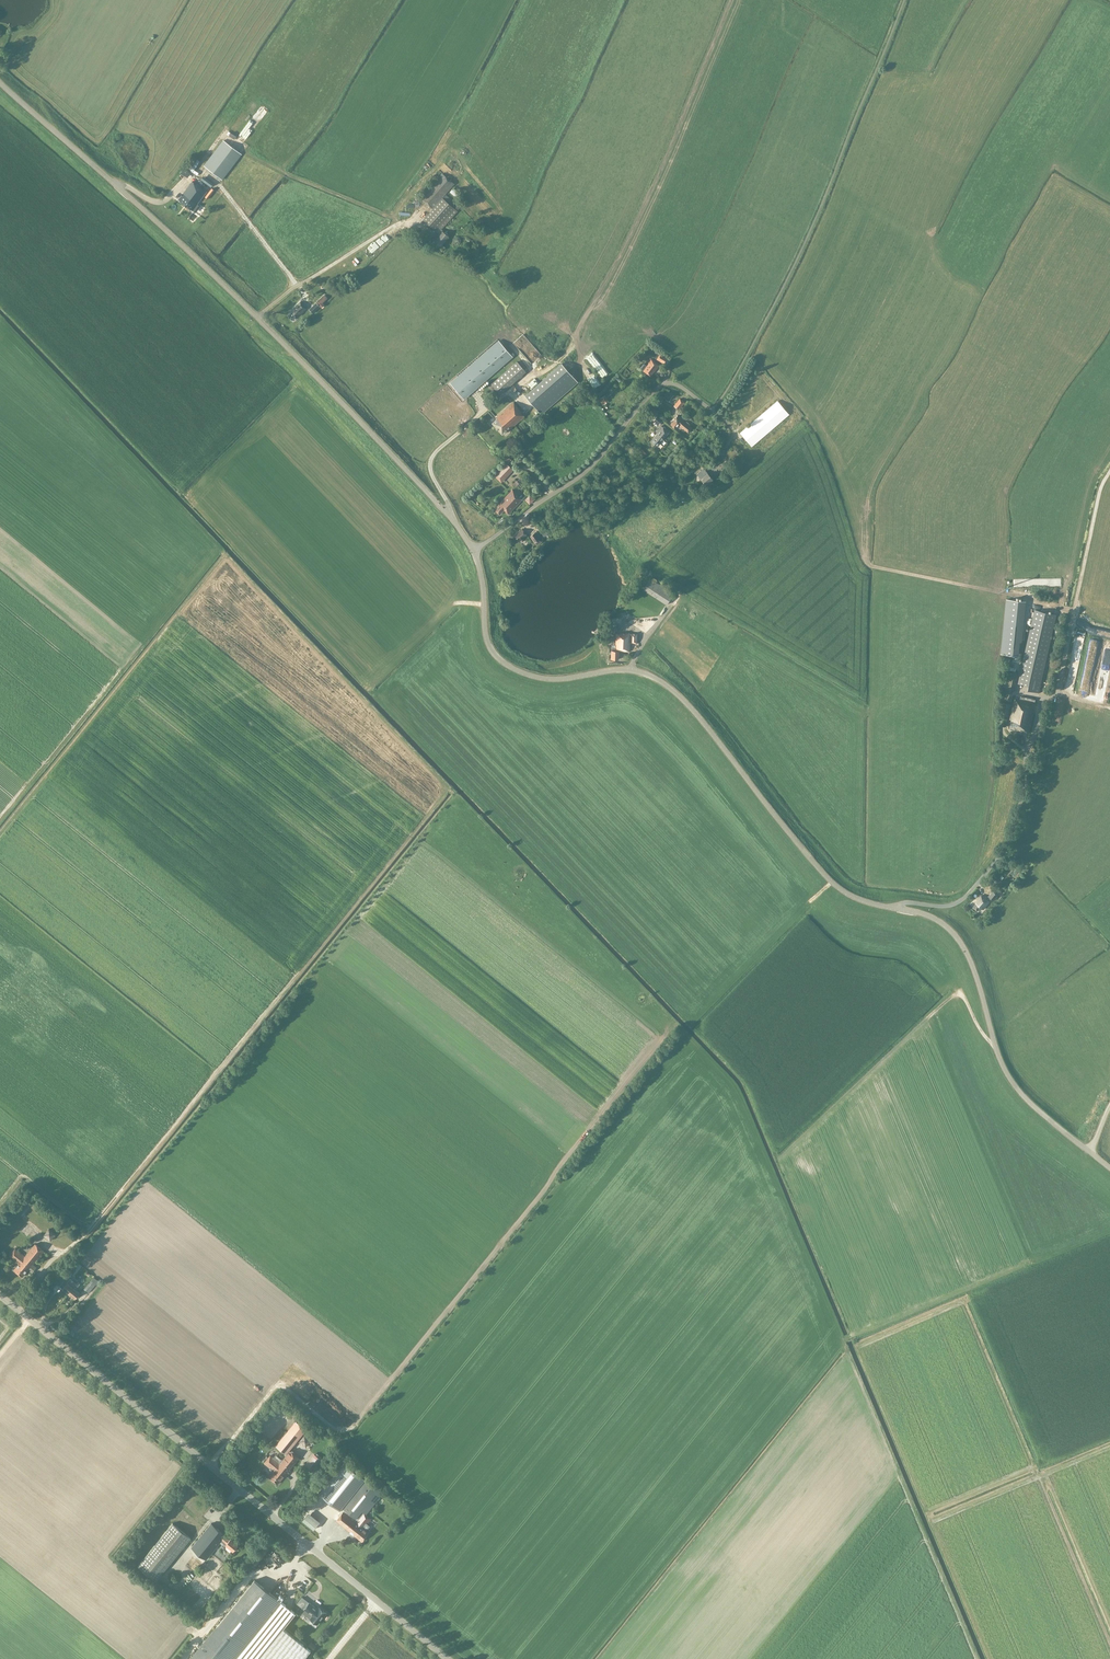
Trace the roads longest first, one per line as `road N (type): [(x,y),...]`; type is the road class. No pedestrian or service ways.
road 1 (tertiary): [(473,550),(253,314),(0,83)]
road 2 (tertiary): [(891,908),(830,880),(704,723),(659,681),(624,670),(546,679),(502,661),(486,636),(473,550)]
road 3 (secondary): [(448,1658),(0,1295)]
road 4 (tertiary): [(1109,1168),(1011,1080),(956,938),(933,918),(891,908)]
road 5 (unclassified): [(473,550),(588,470),(659,386),(676,384),(717,415)]
road 6 (unclassified): [(891,908),(950,905),(968,894),(1010,839),(1026,758)]

